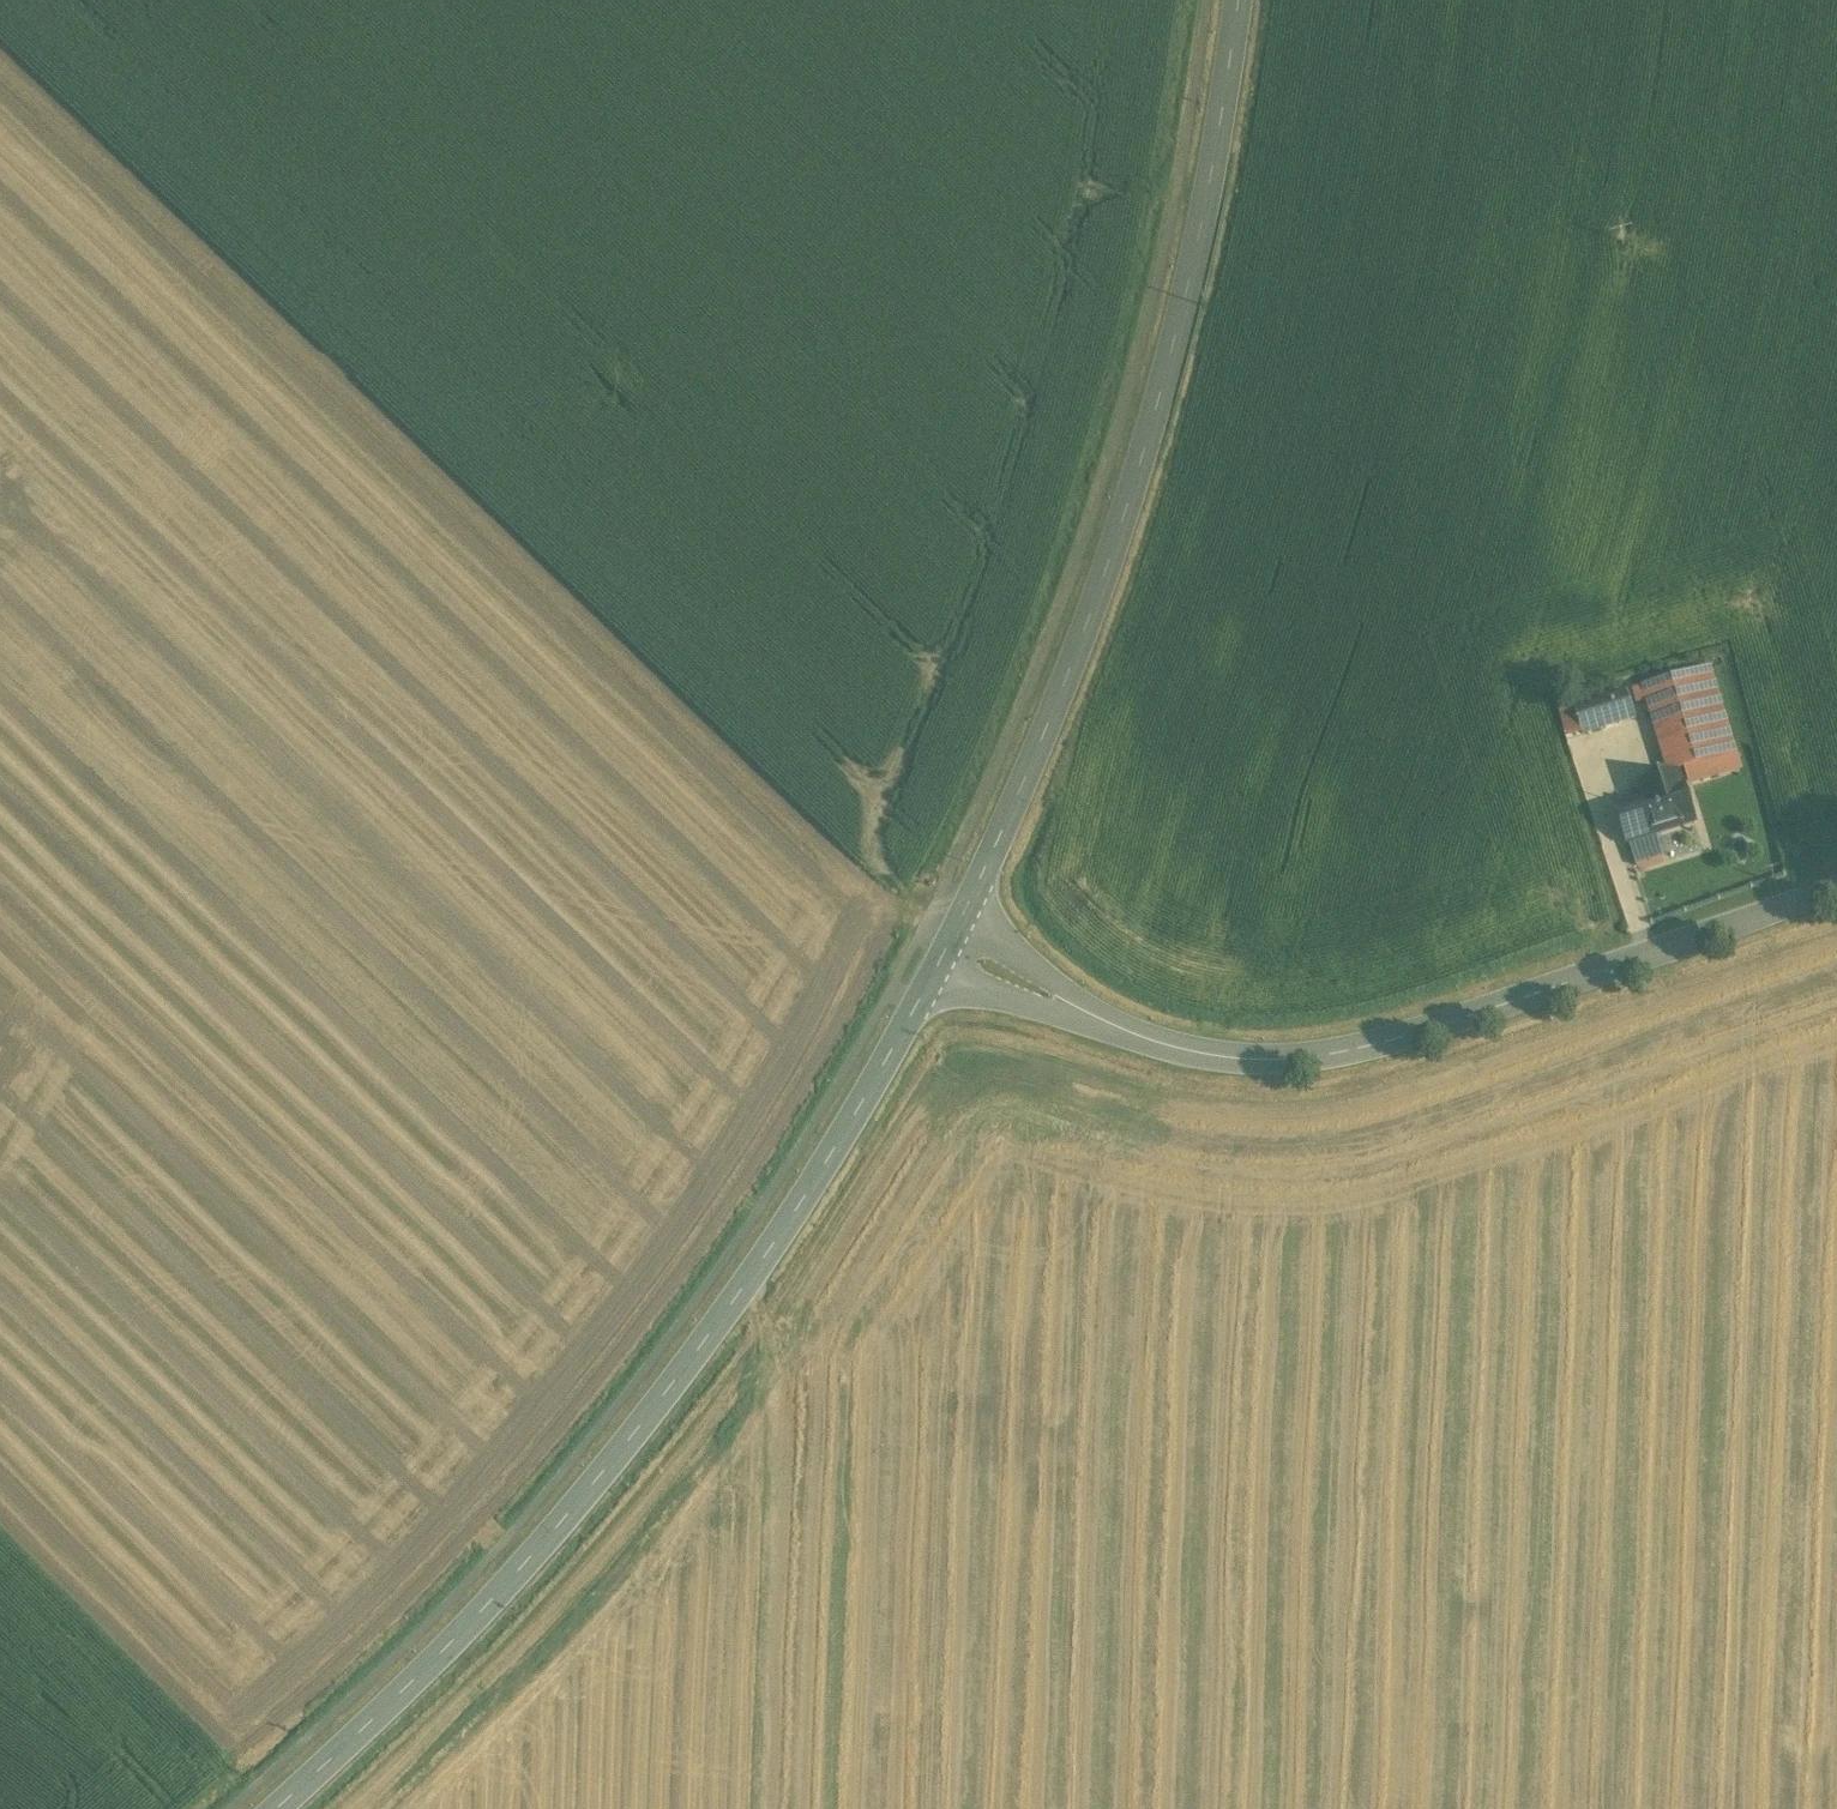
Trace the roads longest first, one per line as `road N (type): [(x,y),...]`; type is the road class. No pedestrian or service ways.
road 1 (tertiary): [(273,1808),(469,1624),(655,1406),(776,1239),(948,942)]
road 2 (tertiary): [(948,942),(1042,738),(1131,496),(1187,291),(1238,0)]
road 3 (tertiary): [(948,942),(1161,1043),(1286,1059),(1429,1028),(1836,887)]

